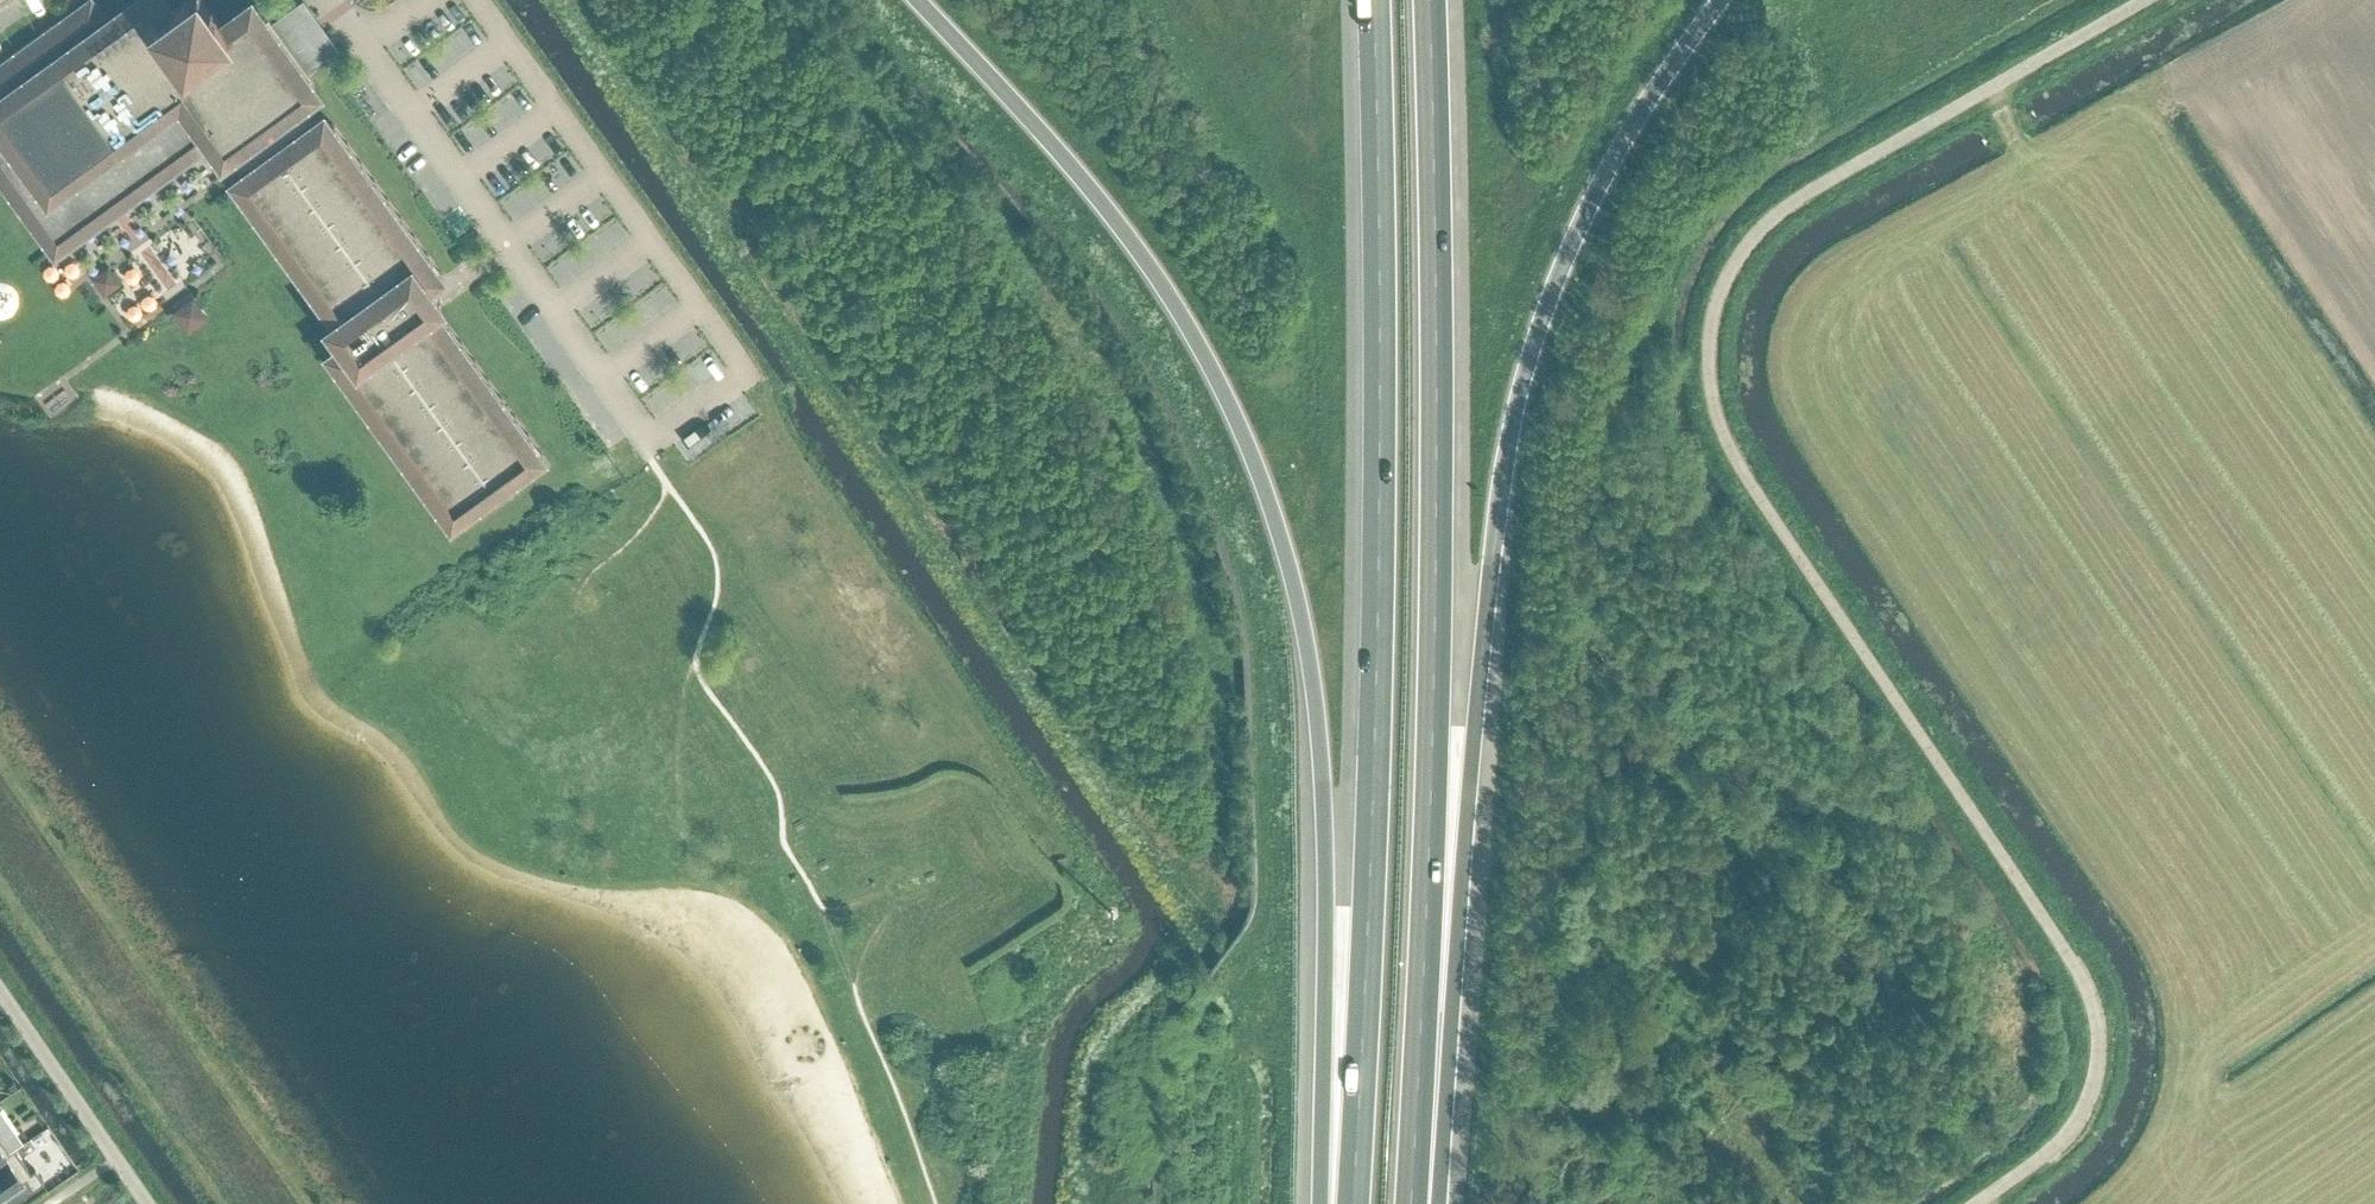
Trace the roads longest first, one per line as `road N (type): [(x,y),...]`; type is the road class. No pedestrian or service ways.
road 1 (unclassified): [(1970,1203),(2073,1121),(2099,1052),(2091,996),(1742,468),(1710,384),(1708,330),(1733,261),(1782,206),(2140,0)]
road 2 (motorway): [(916,0),(1068,162),(1164,289),(1226,400),(1278,534),(1304,632),(1318,737),(1333,1203)]
road 3 (motorway): [(1415,1203),(1516,400),(1546,298),(1604,170),(1717,0)]
road 4 (motorway): [(1411,1203),(1445,511),(1431,0)]
road 5 (motorway): [(1372,0),(1379,517),(1367,964),(1350,1203)]

